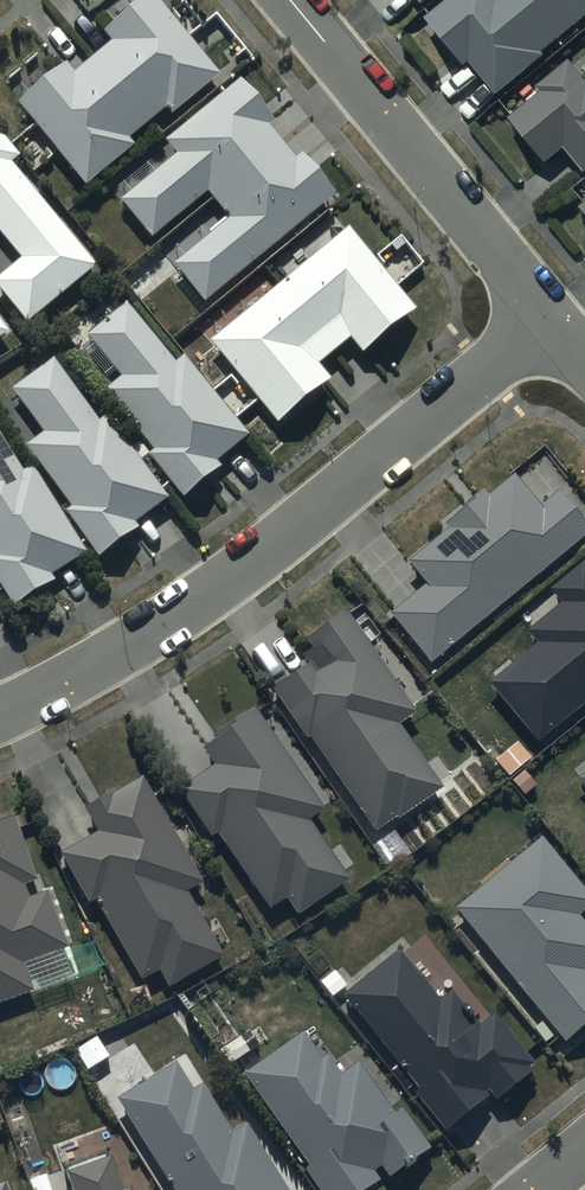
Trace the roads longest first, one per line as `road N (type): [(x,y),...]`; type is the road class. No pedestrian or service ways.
road 1 (residential): [(0,717),(95,667),(279,541),(550,321)]
road 2 (residential): [(550,321),(289,0)]

